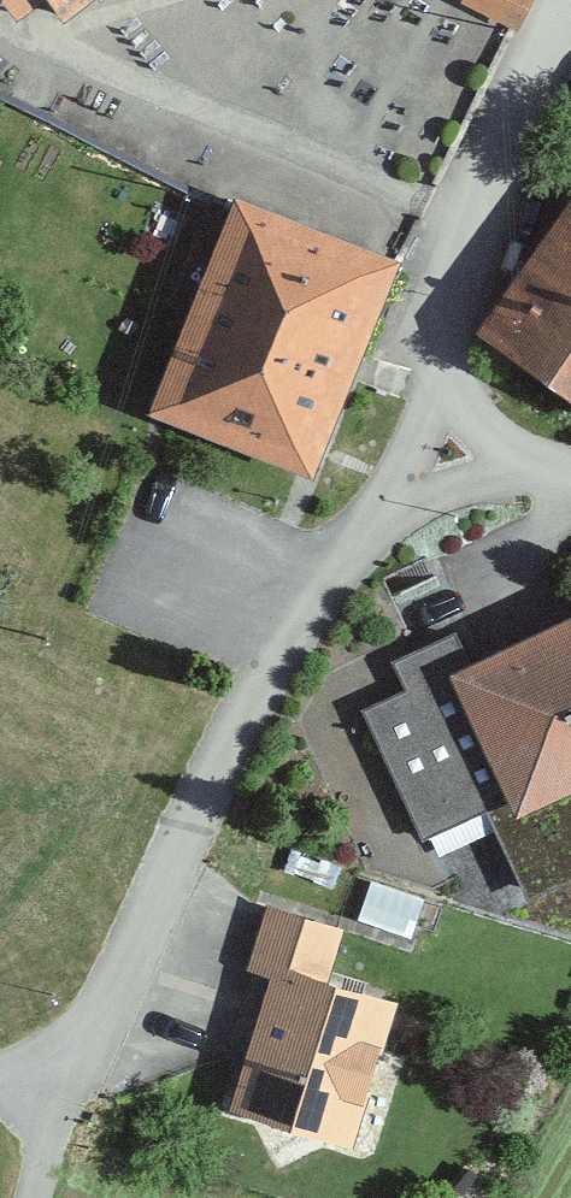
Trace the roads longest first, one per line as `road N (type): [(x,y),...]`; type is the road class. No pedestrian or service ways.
road 1 (residential): [(441,458),(333,563),(215,765),(108,1008),(0,1051)]
road 2 (residential): [(570,42),(436,352),(441,458)]
road 3 (track): [(108,1008),(53,1197)]
road 4 (residential): [(570,474),(441,458)]

